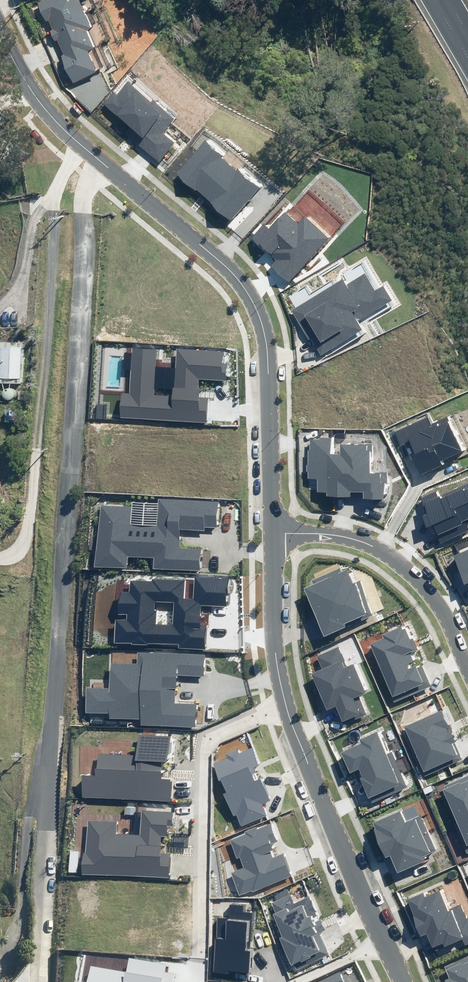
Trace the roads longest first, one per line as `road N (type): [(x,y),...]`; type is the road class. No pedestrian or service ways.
road 1 (unclassified): [(39,981),(82,206),(85,171),(95,156)]
road 2 (residential): [(272,524),(274,654),(283,704),(397,981)]
road 3 (residential): [(95,156),(223,264),(255,305),(267,363),(272,524)]
road 4 (residential): [(467,667),(441,608),(409,573),(350,538),(272,524)]
road 5 (residential): [(95,156),(27,86),(0,38)]

